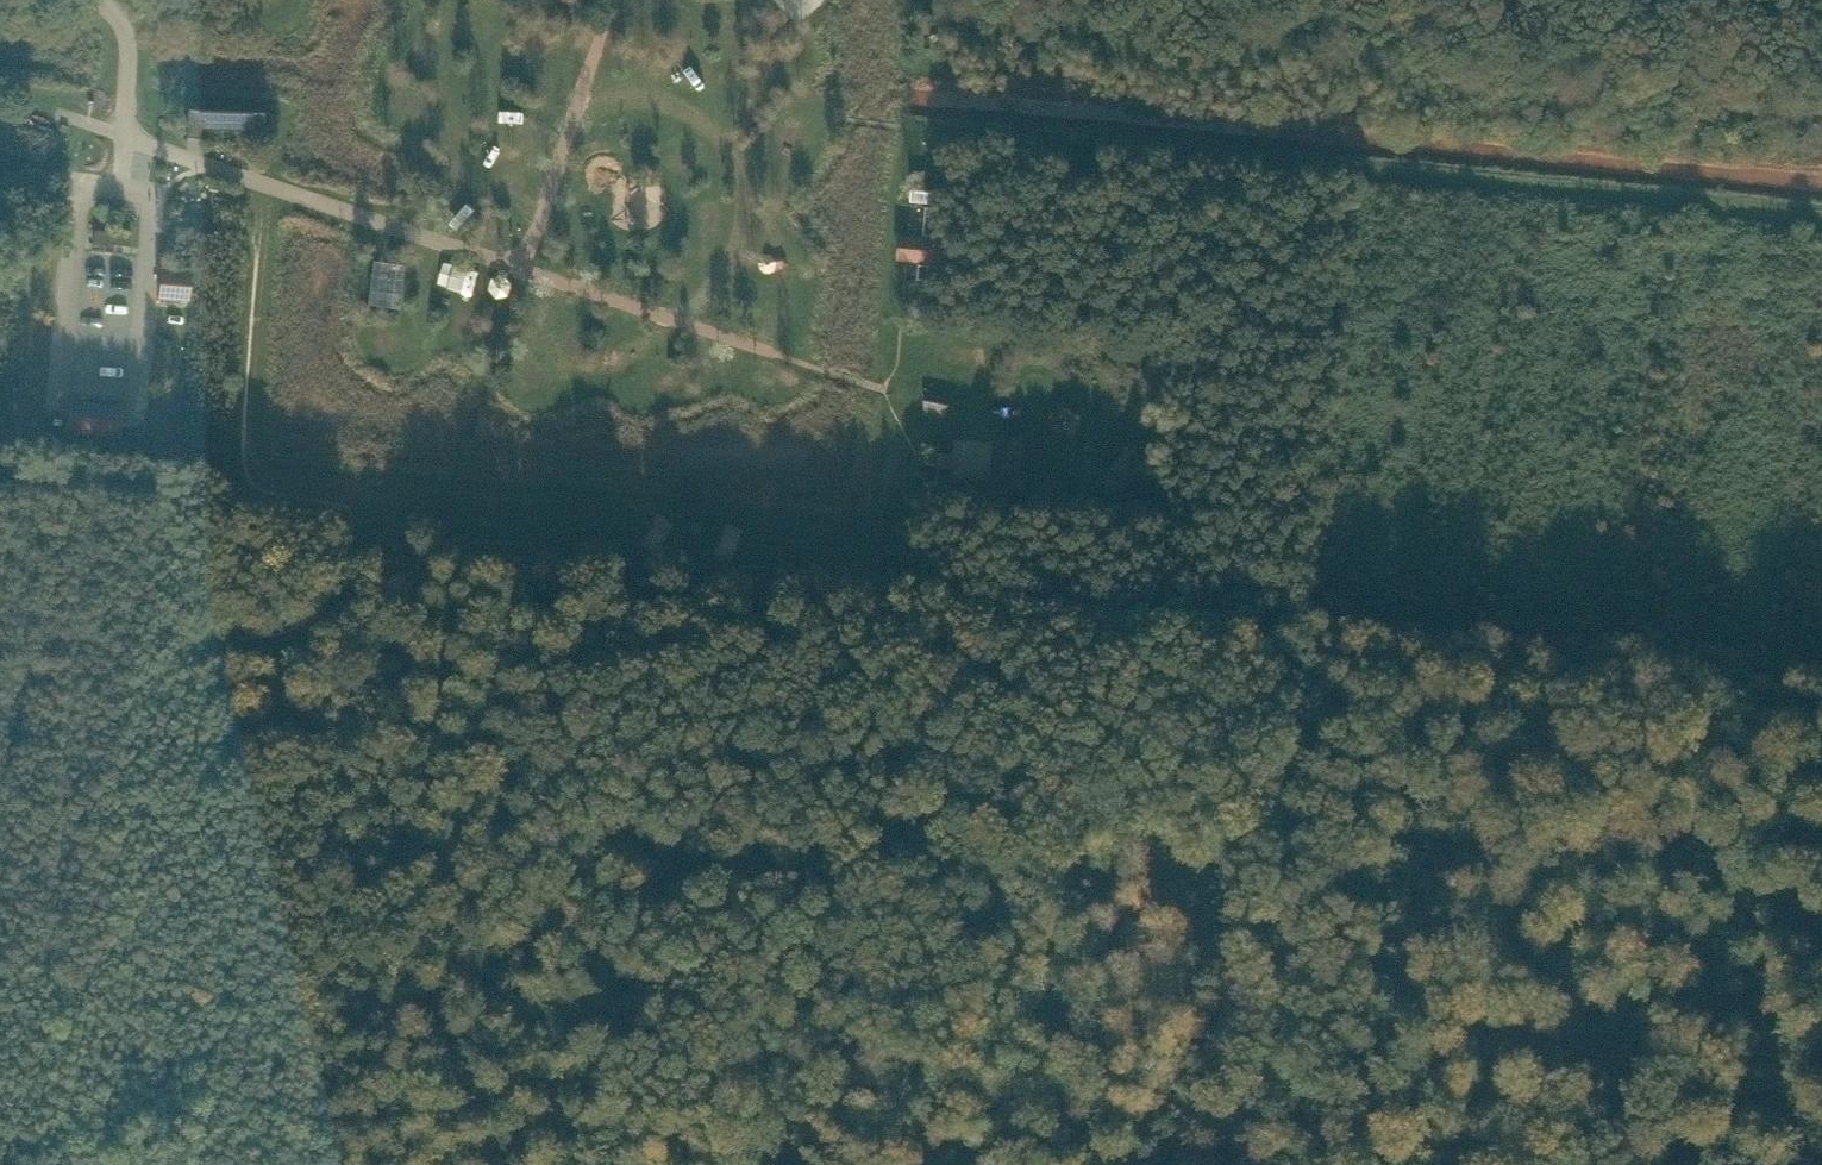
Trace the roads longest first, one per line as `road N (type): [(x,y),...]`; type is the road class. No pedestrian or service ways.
road 1 (track): [(455,476),(854,525),(876,520),(886,505),(894,461),(909,442),(931,426),(982,414),(1032,421),(1092,490),(1122,499),(1140,492)]
road 2 (track): [(274,189),(246,476),(284,497),(341,506),(406,474),(455,476)]
road 3 (track): [(580,98),(655,94),(711,123),(735,150),(750,216),(740,252),(702,305),(676,323)]
road 4 (track): [(473,254),(817,370)]
road 5 (track): [(525,273),(613,0)]
road 6 (track): [(294,0),(283,19),(265,21),(176,8),(111,12)]

